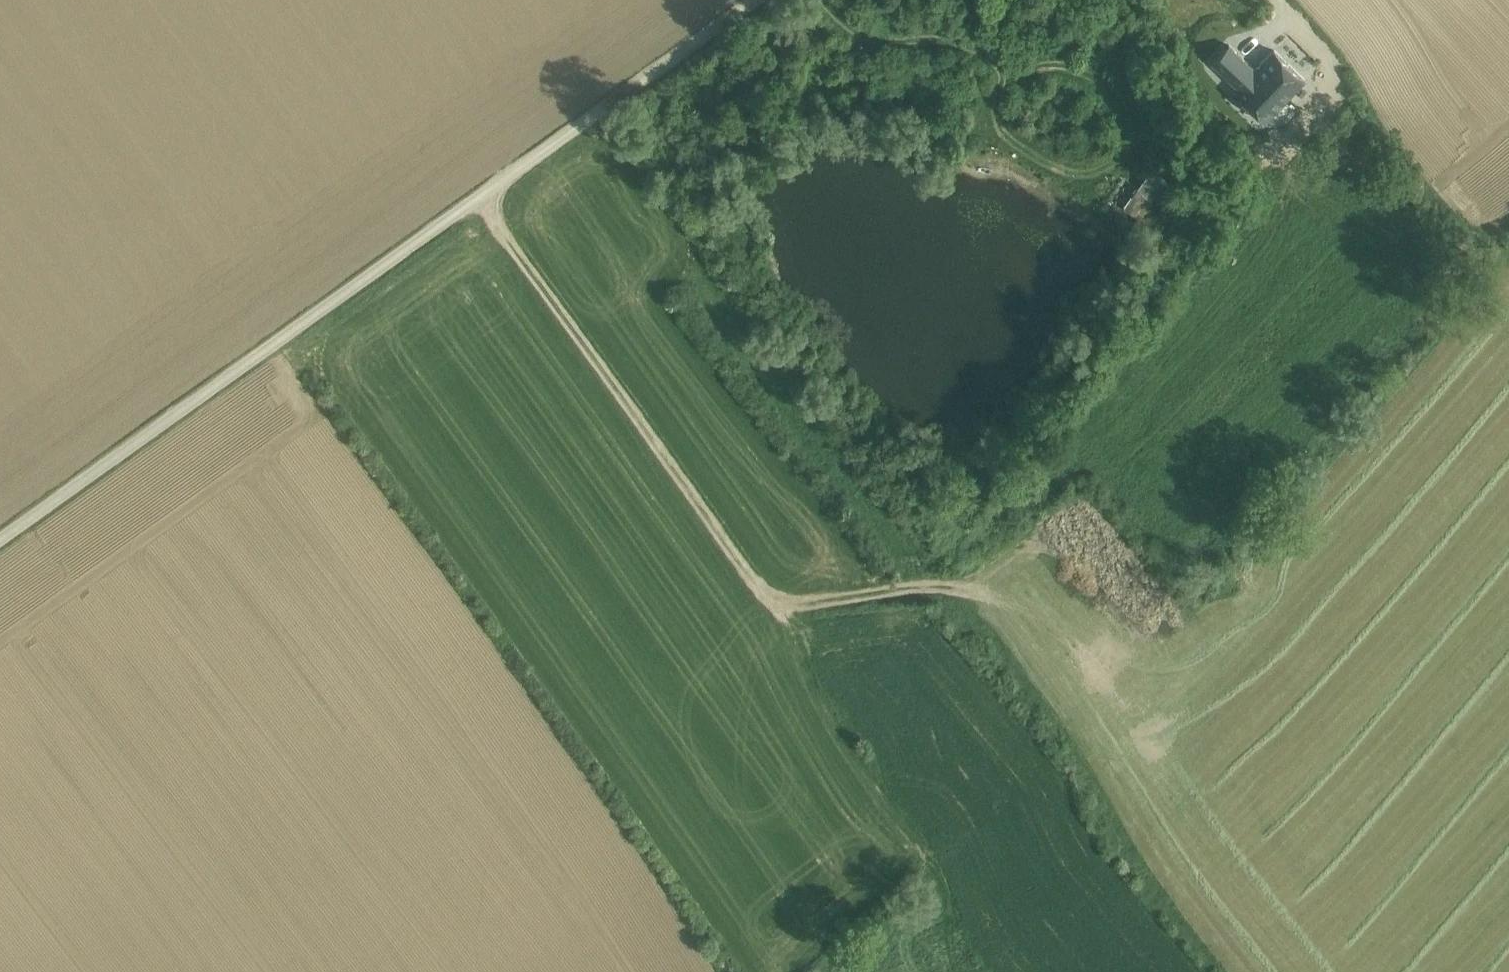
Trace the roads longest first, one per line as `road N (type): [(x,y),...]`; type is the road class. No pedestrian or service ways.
road 1 (unclassified): [(754,0),(0,539)]
road 2 (track): [(969,591),(915,584),(802,604),(768,601),(476,197)]

